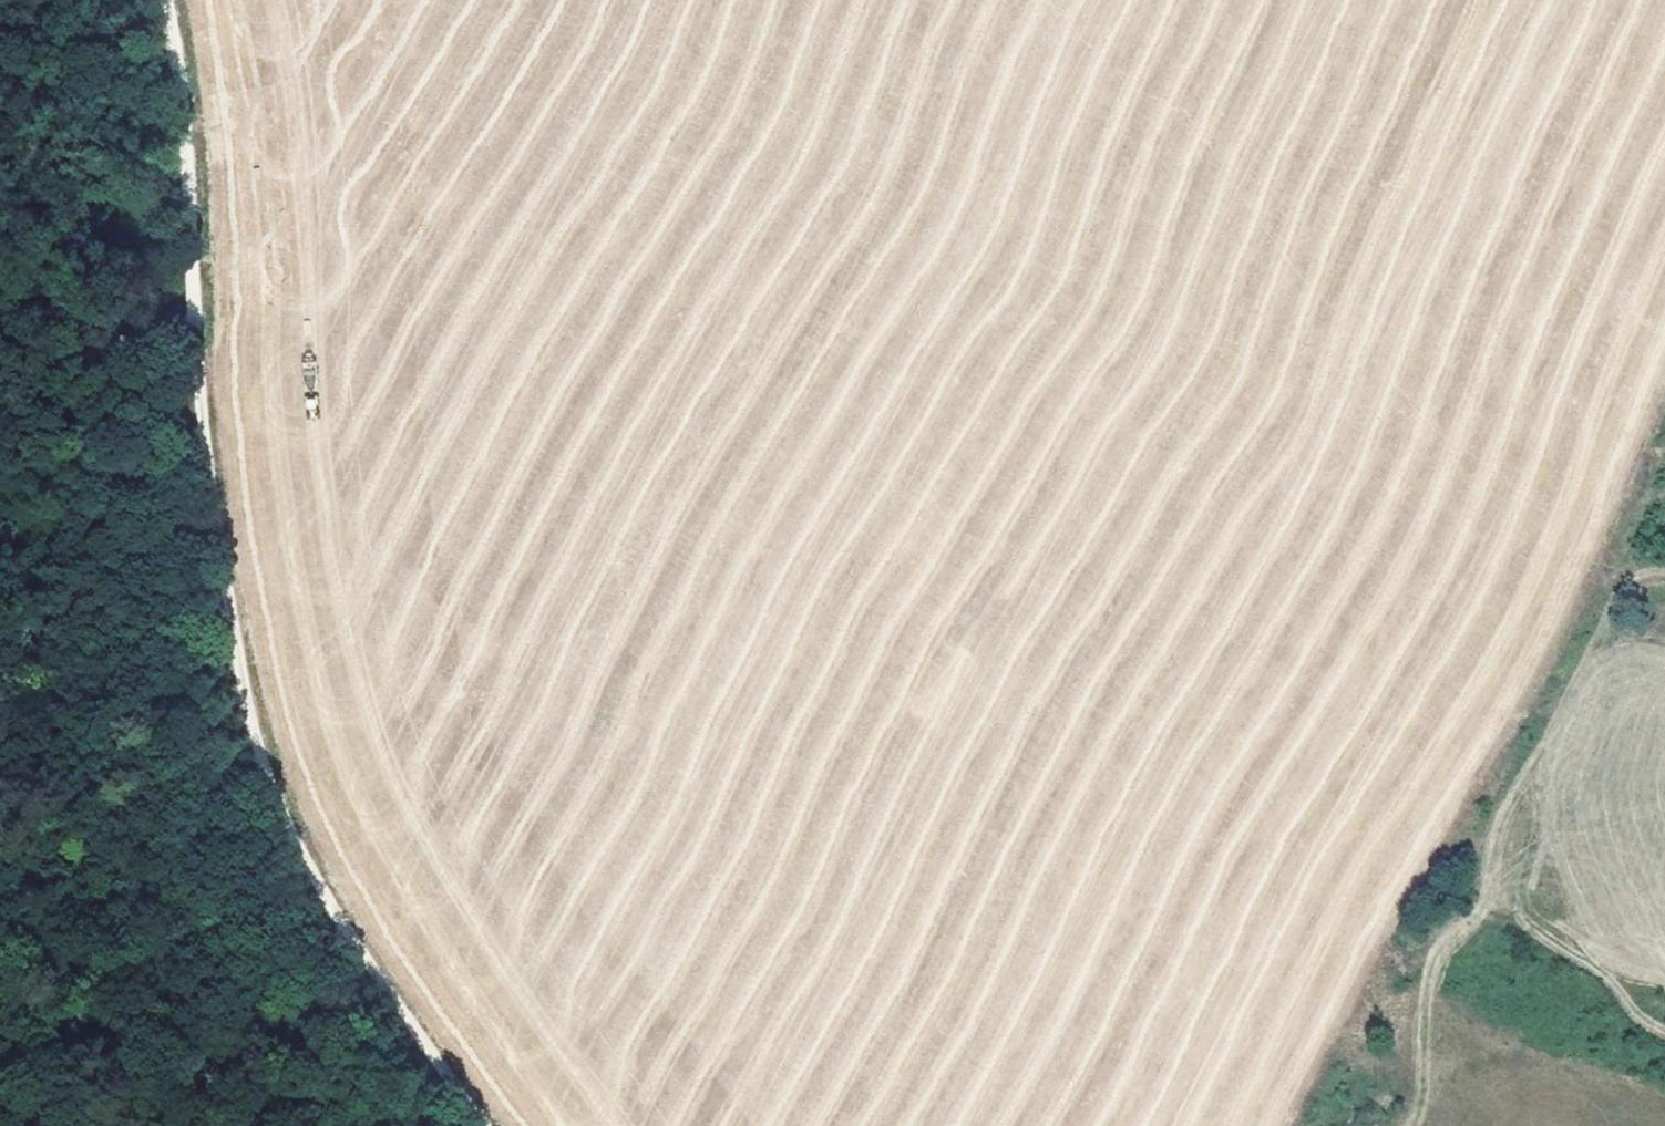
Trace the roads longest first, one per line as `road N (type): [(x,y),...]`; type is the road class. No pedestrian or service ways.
road 1 (track): [(479,1125),(336,915),(264,771),(199,319)]
road 2 (track): [(199,319),(187,134),(159,0)]
road 3 (track): [(0,506),(139,355),(199,319)]

